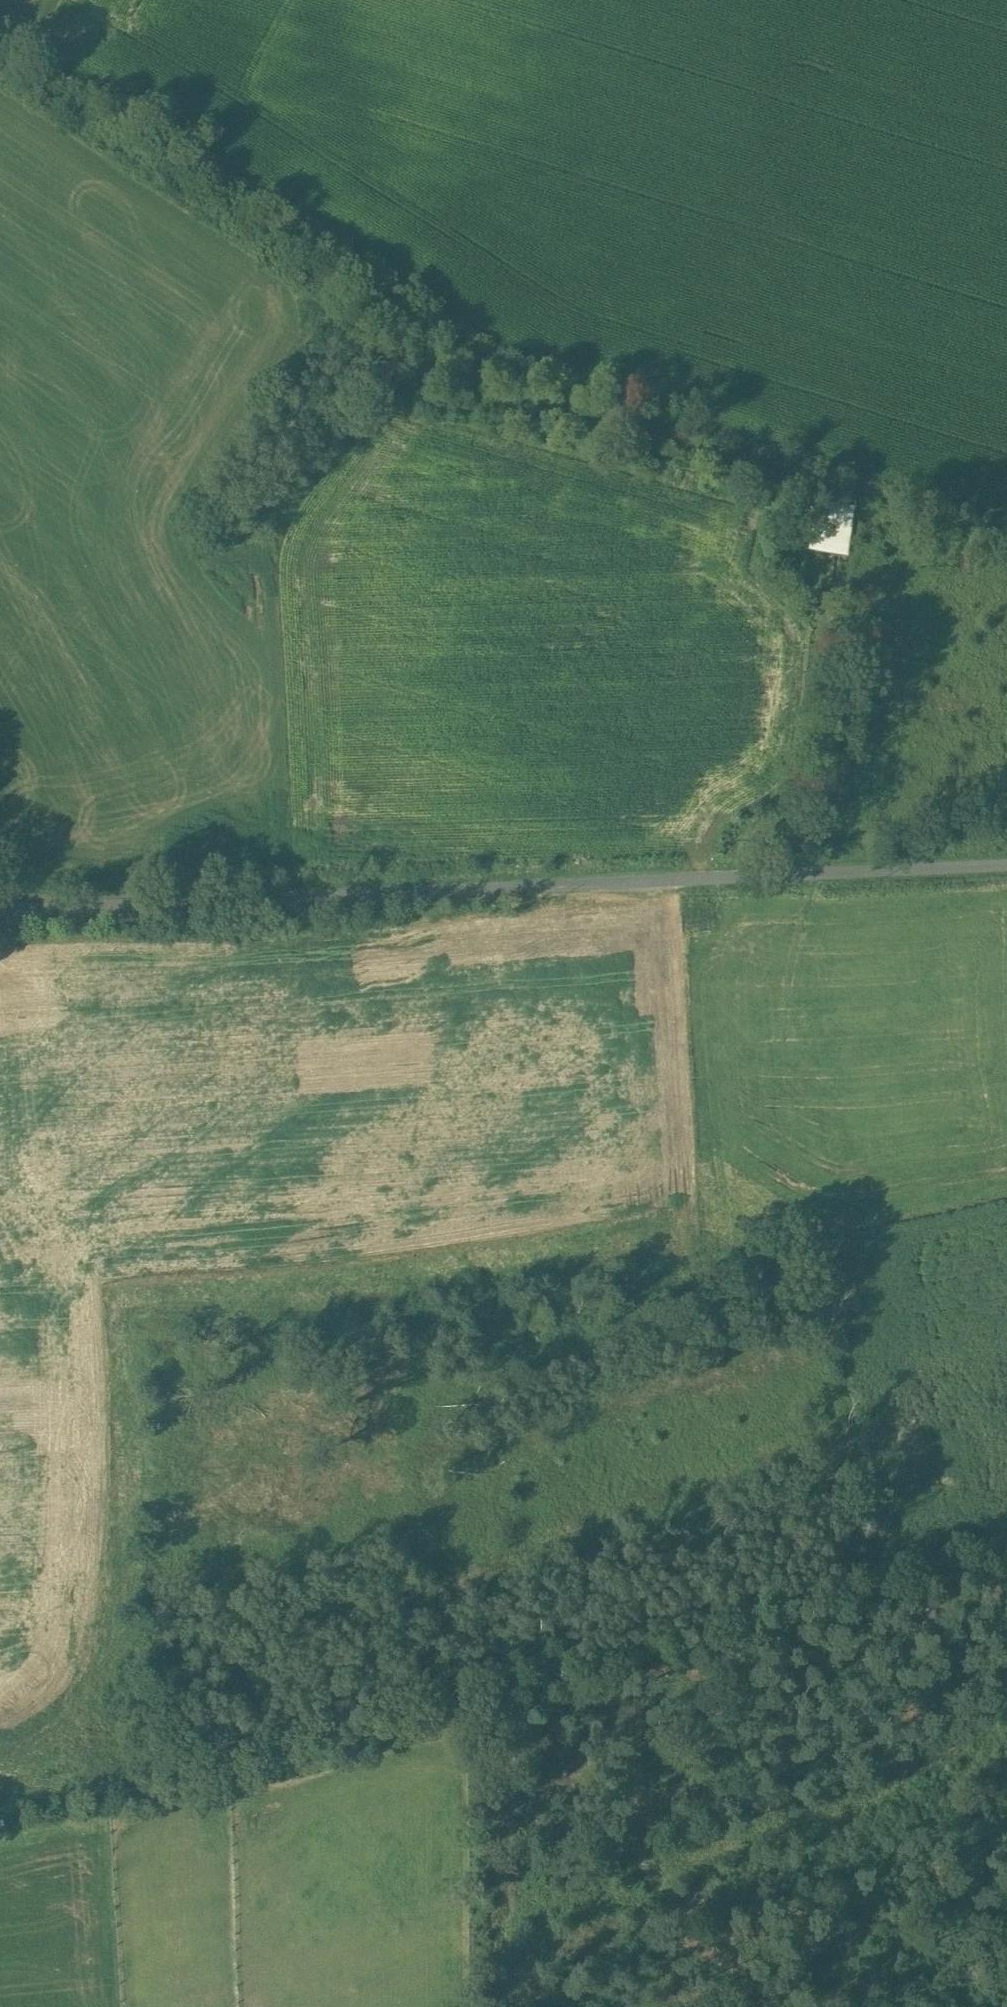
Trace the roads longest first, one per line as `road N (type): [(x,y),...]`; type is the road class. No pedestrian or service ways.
road 1 (unclassified): [(0,910),(1006,866)]

